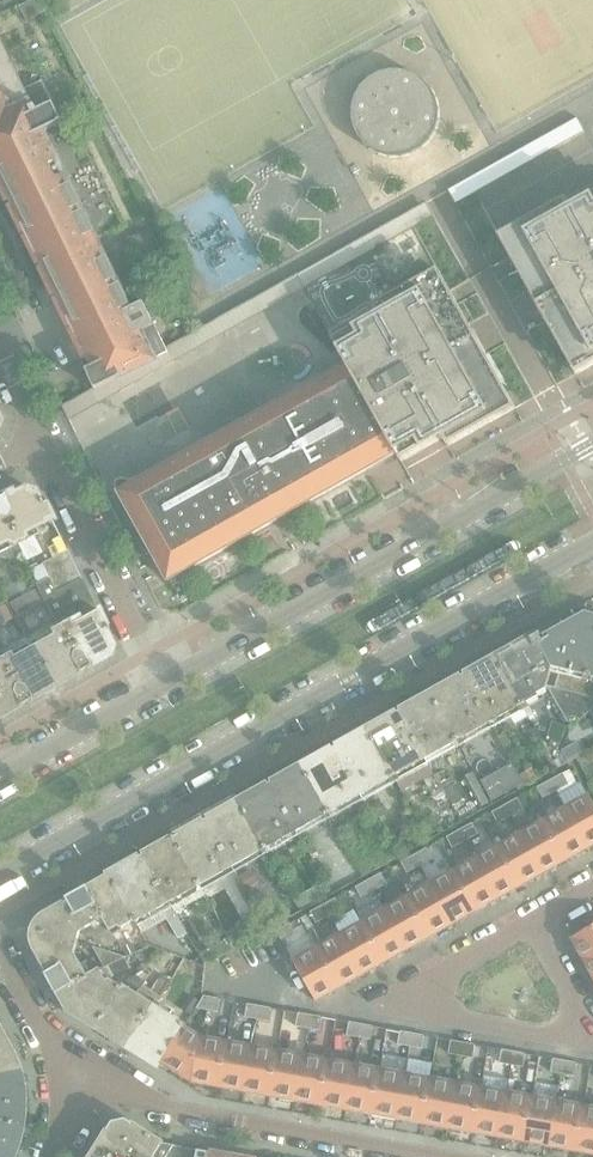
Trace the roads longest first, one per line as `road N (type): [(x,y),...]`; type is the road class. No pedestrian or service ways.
road 1 (tertiary): [(0,873),(592,547)]
road 2 (tertiary): [(592,442),(163,682)]
road 3 (residential): [(84,1086),(191,1115),(429,1156)]
road 4 (residential): [(44,439),(163,682)]
road 5 (residential): [(414,987),(365,1016),(314,1006),(262,980),(242,947)]
road 6 (tertiary): [(163,682),(0,774)]
road 7 (residential): [(414,987),(439,1017),(559,1041)]
road 8 (residential): [(559,1041),(591,1030),(529,922)]
road 9 (residential): [(84,1086),(50,1050),(0,962)]
road 10 (residential): [(529,922),(414,987)]

